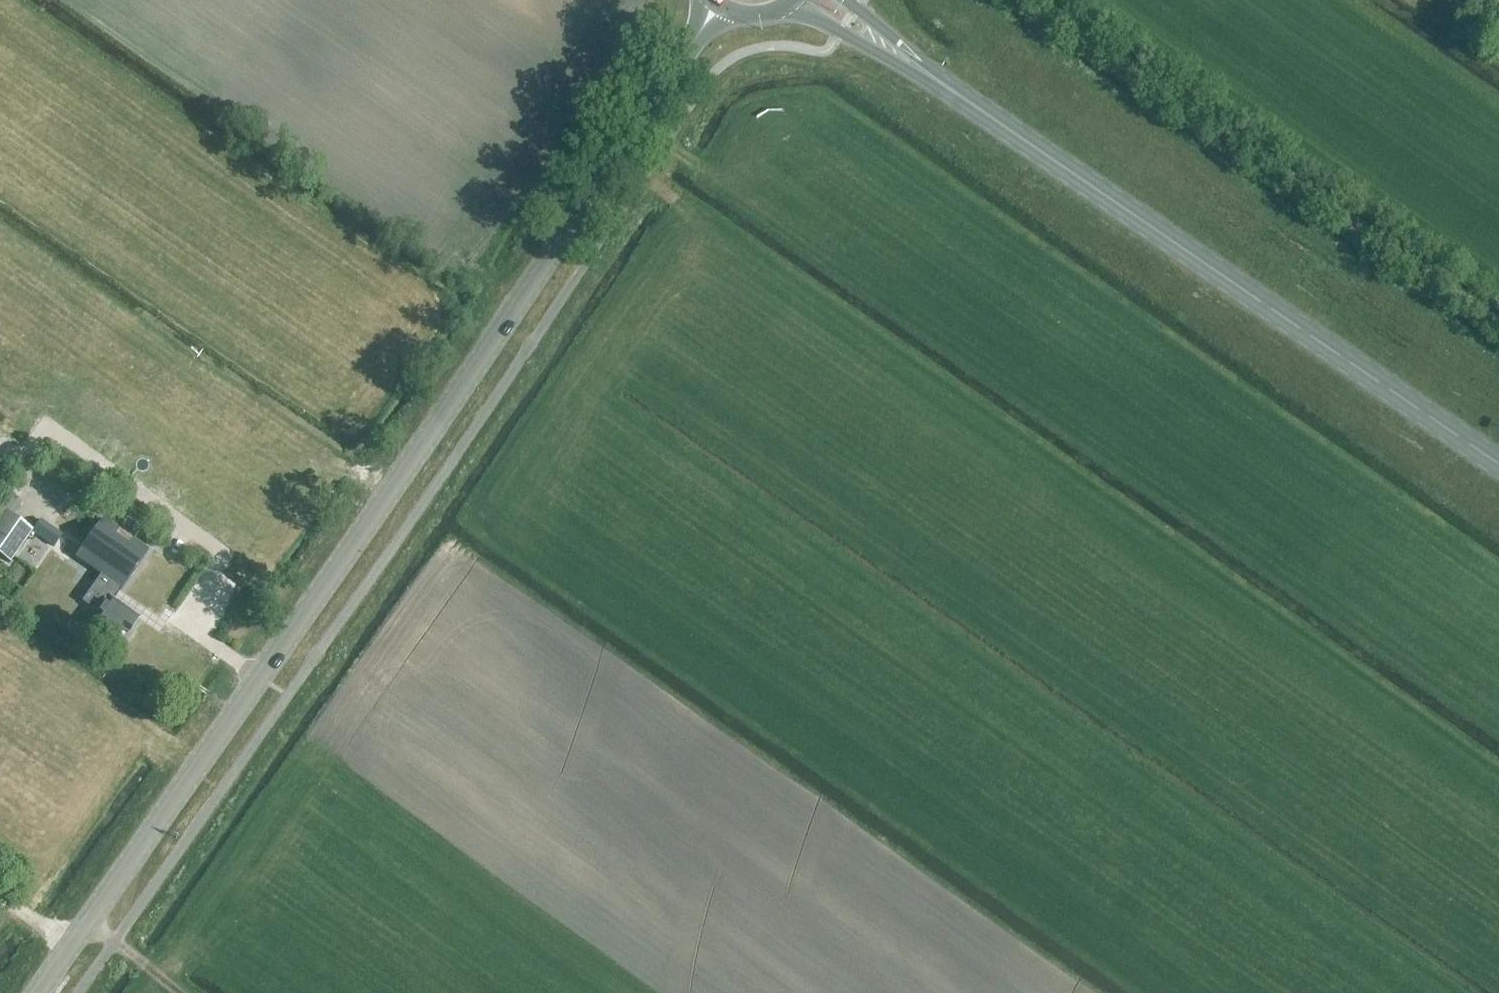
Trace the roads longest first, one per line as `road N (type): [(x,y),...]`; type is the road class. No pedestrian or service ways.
road 1 (secondary): [(718,7),(35,992)]
road 2 (primary): [(917,68),(1498,465)]
road 3 (primary): [(788,4),(901,67),(917,68)]

